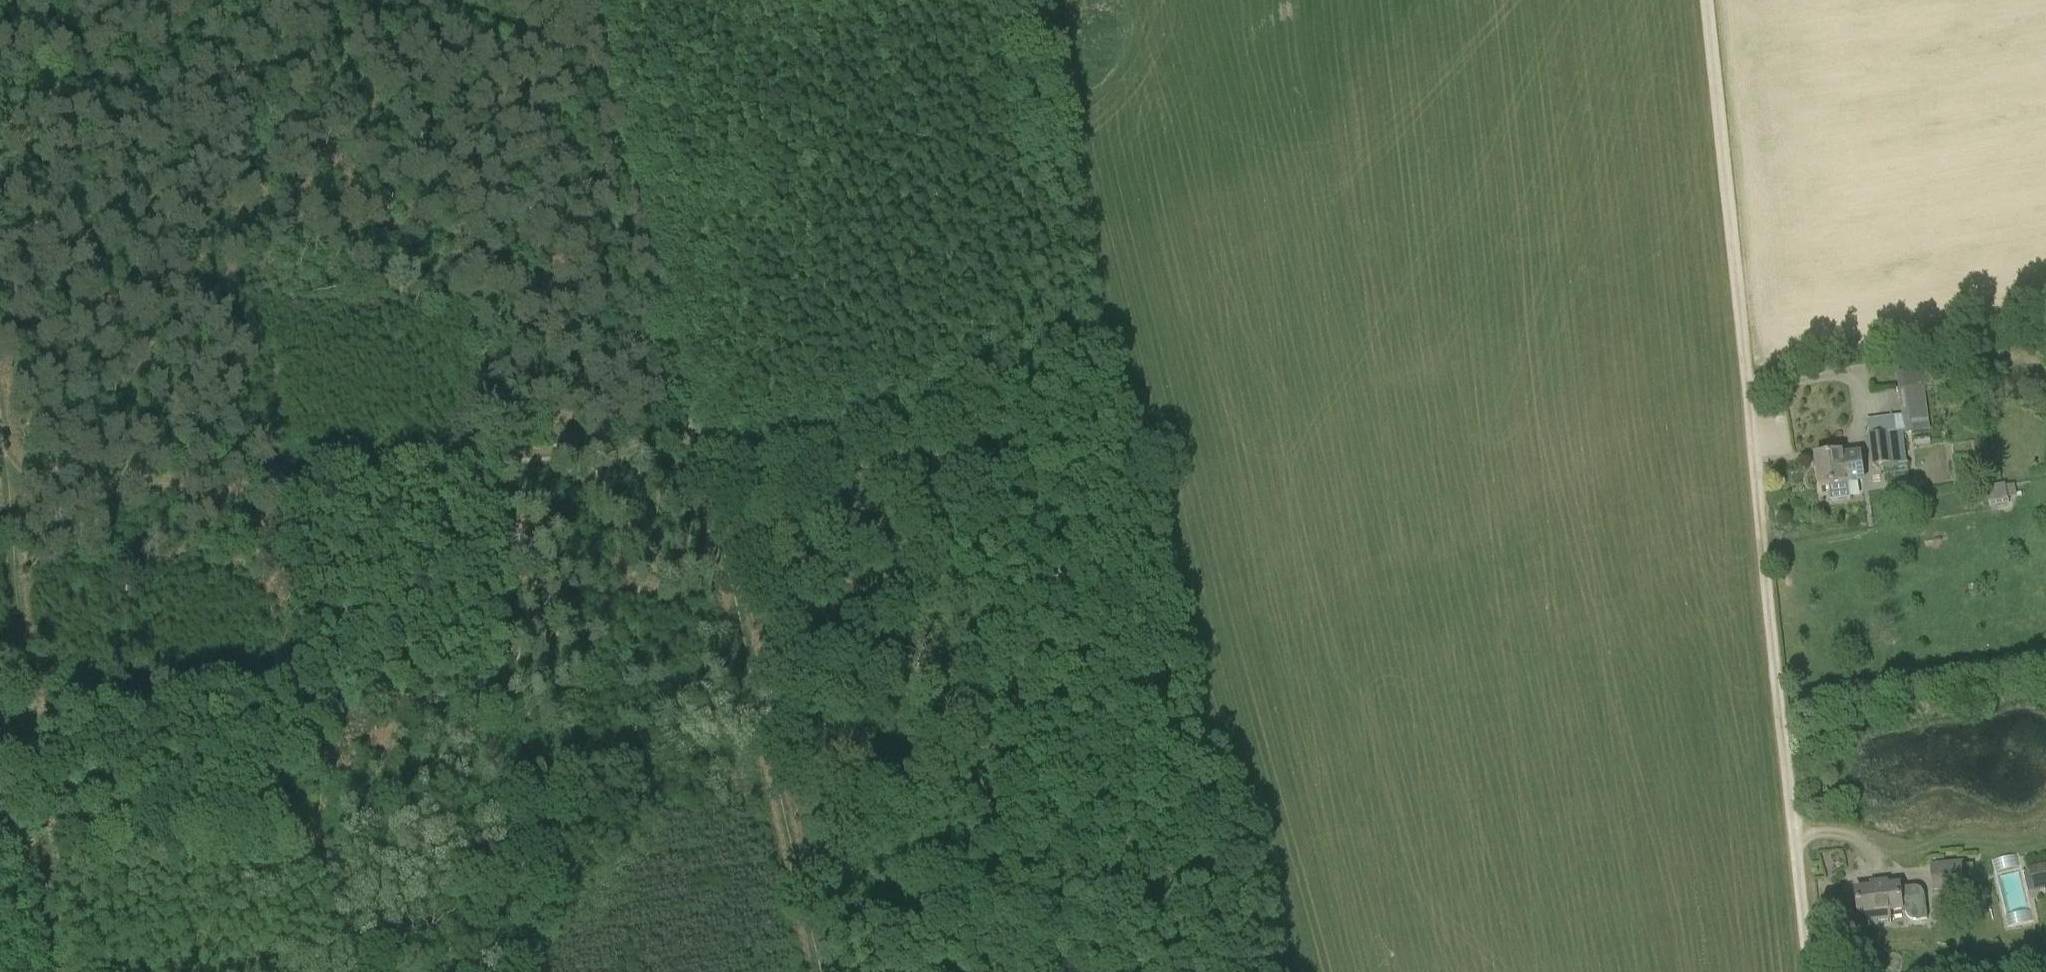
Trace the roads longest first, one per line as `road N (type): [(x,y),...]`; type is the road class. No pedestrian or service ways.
road 1 (track): [(1808,971),(1707,0)]

